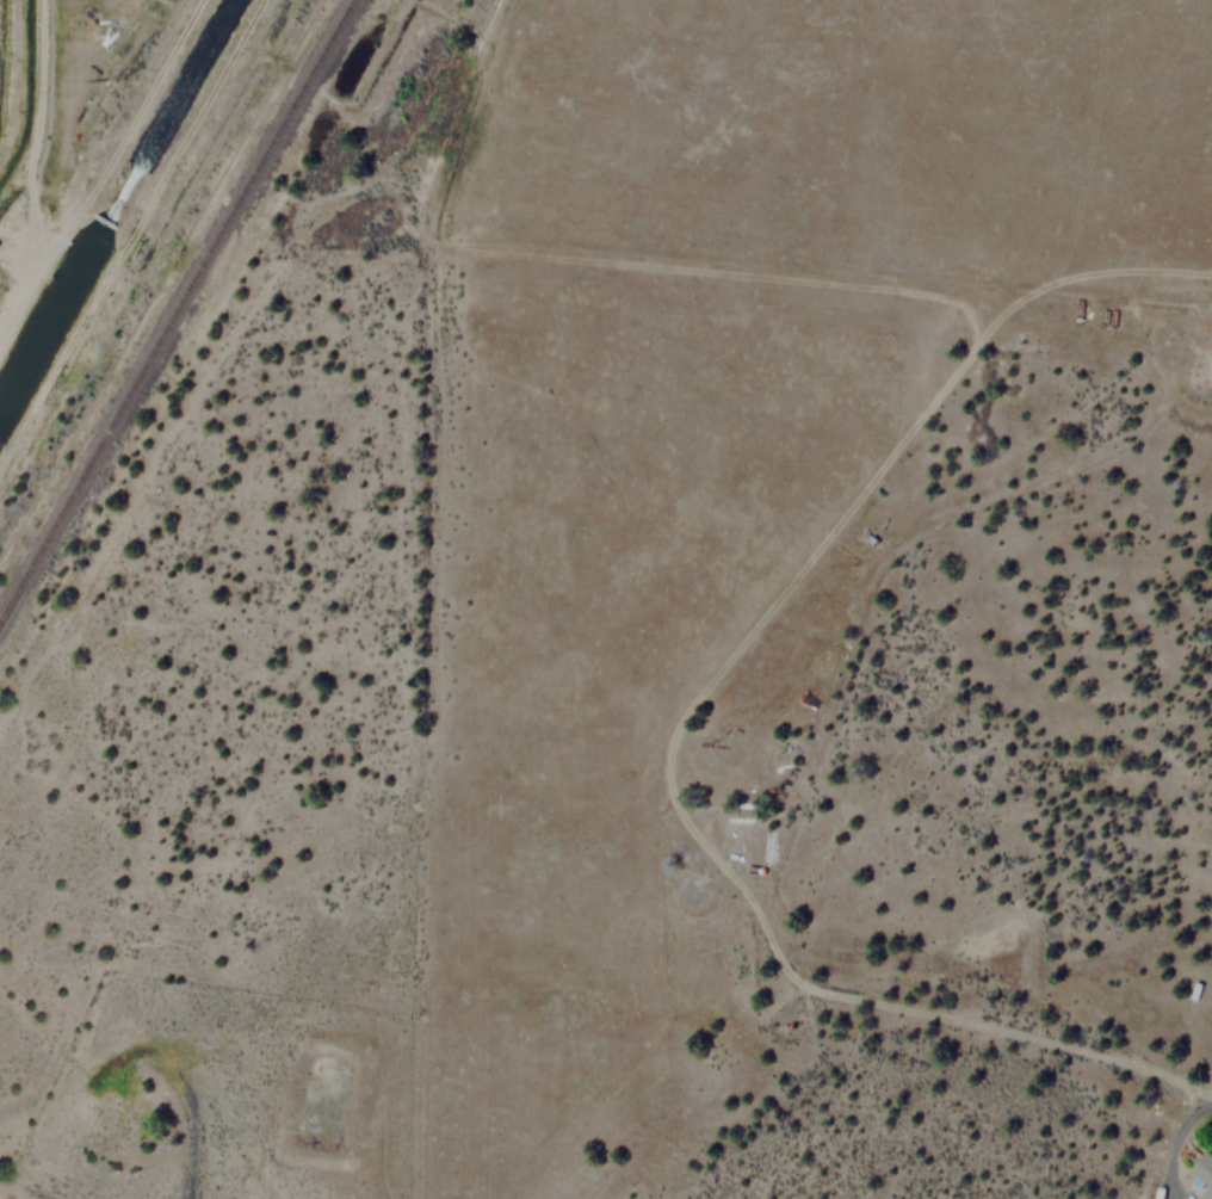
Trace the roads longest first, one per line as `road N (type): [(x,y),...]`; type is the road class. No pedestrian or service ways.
road 1 (track): [(0,734),(215,371),(445,66),(469,0)]
road 2 (residential): [(187,1198),(181,1090),(156,1061)]

